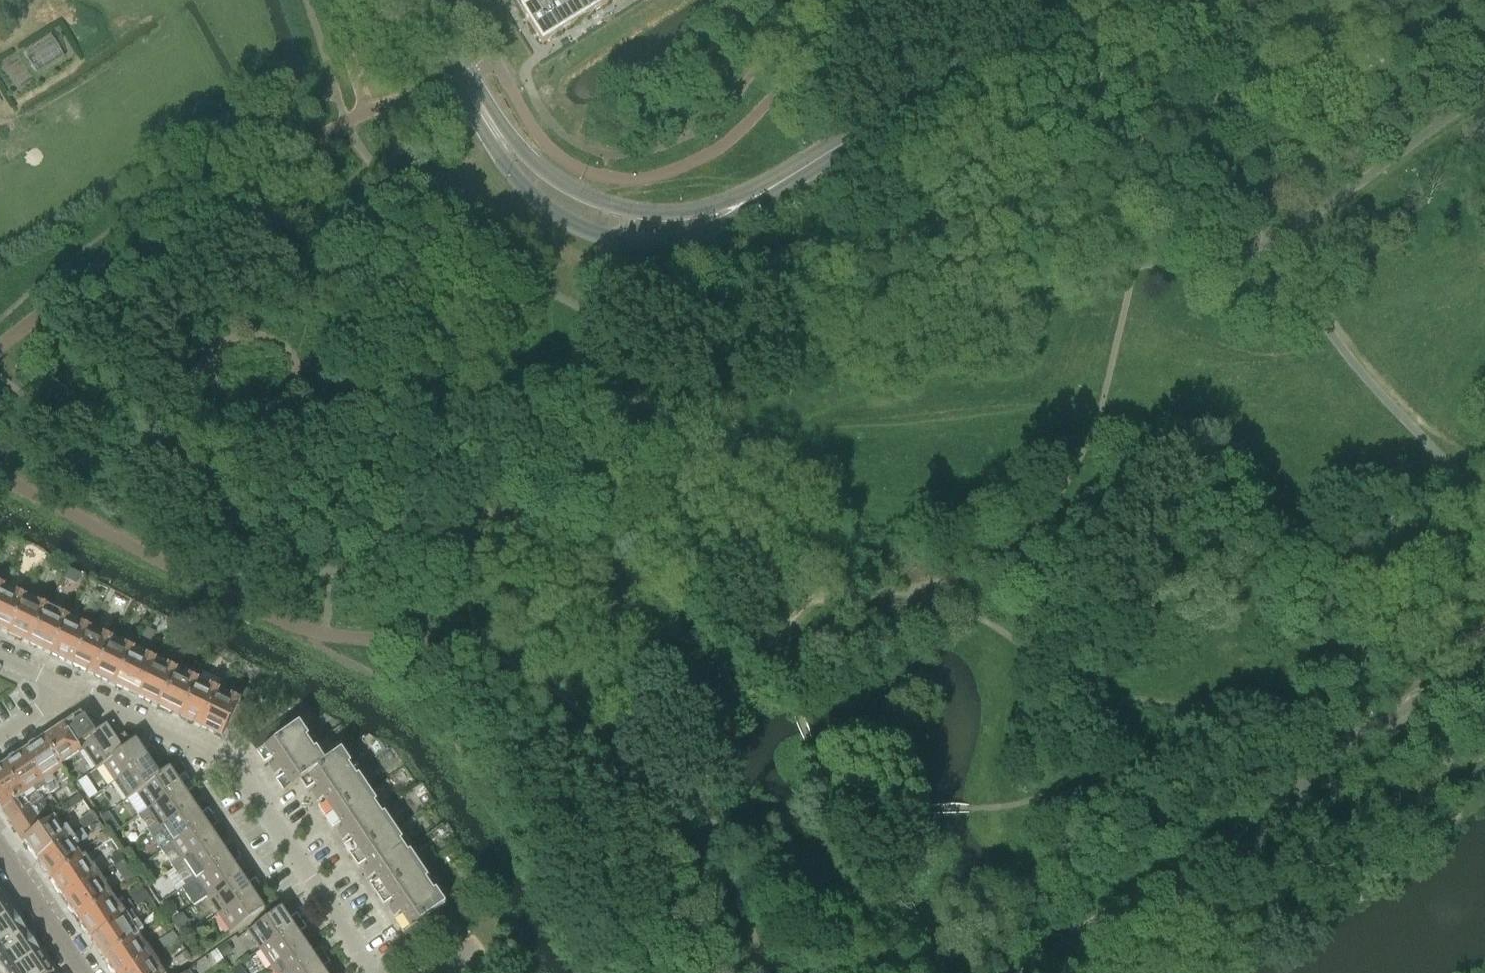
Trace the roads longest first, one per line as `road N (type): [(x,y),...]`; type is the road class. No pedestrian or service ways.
road 1 (tertiary): [(436,34),(453,84),(480,126),(556,212),(590,229),(659,241),(716,229),(746,202)]
road 2 (tertiary): [(746,202),(666,216),(632,214),(576,191),(525,154),(436,34)]
road 3 (tertiary): [(1075,0),(746,202)]
road 4 (residential): [(371,972),(239,773),(223,762)]
road 5 (residential): [(223,762),(61,685)]
road 6 (residential): [(80,972),(0,854)]

